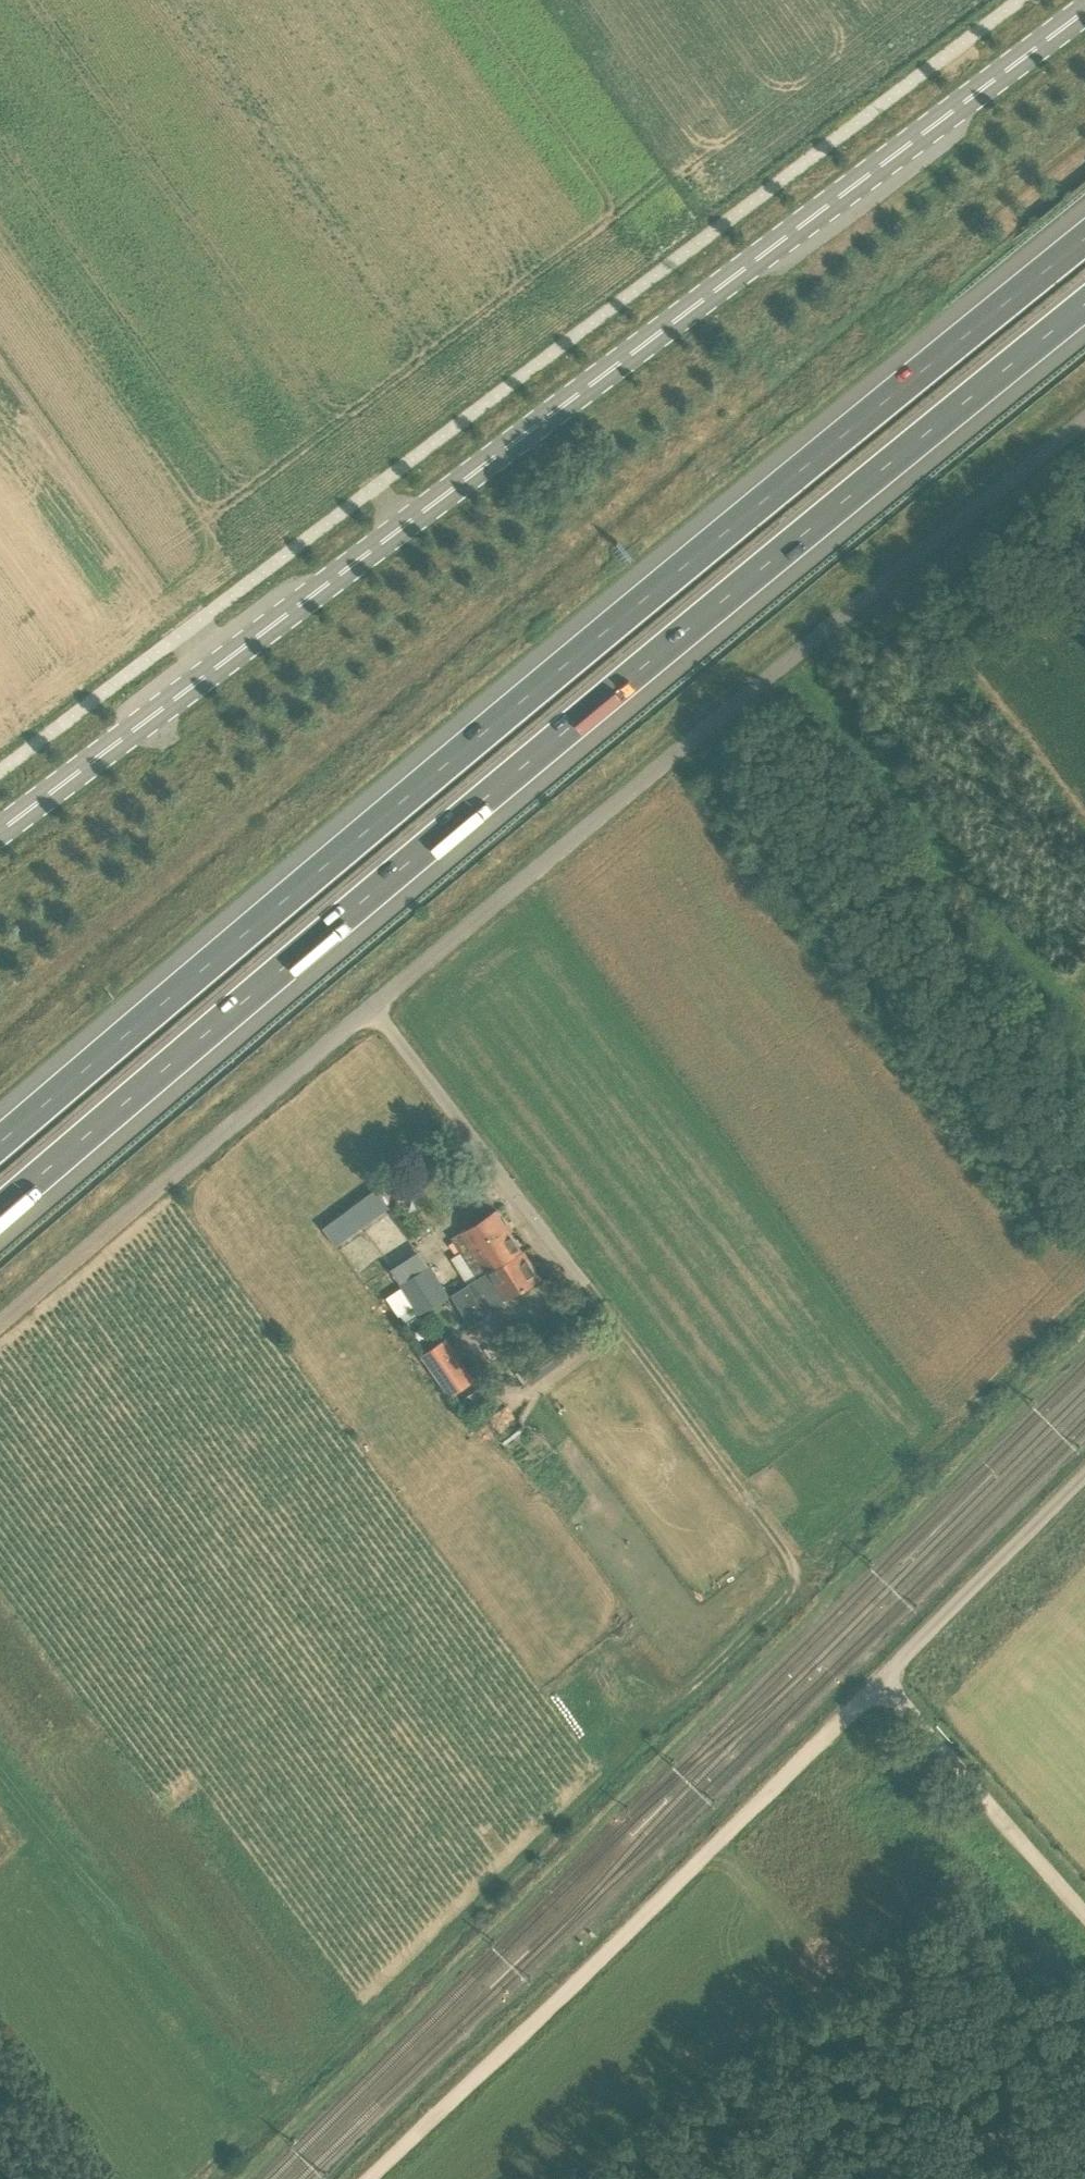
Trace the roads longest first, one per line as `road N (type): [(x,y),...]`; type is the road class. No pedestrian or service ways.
road 1 (unclassified): [(0,1333),(1084,423)]
road 2 (motorway): [(1084,248),(342,850),(0,1142)]
road 3 (motorway): [(0,1212),(380,891),(1084,320)]
road 4 (secondary): [(0,836),(1084,12)]
road 5 (unclassified): [(1084,1483),(378,2178)]
road 6 (track): [(585,1284),(789,1556)]
road 7 (track): [(1084,1910),(886,1683)]
road 8 (track): [(789,1556),(823,1554),(940,1438)]
road 9 (track): [(789,1556),(791,1586),(692,1685)]

